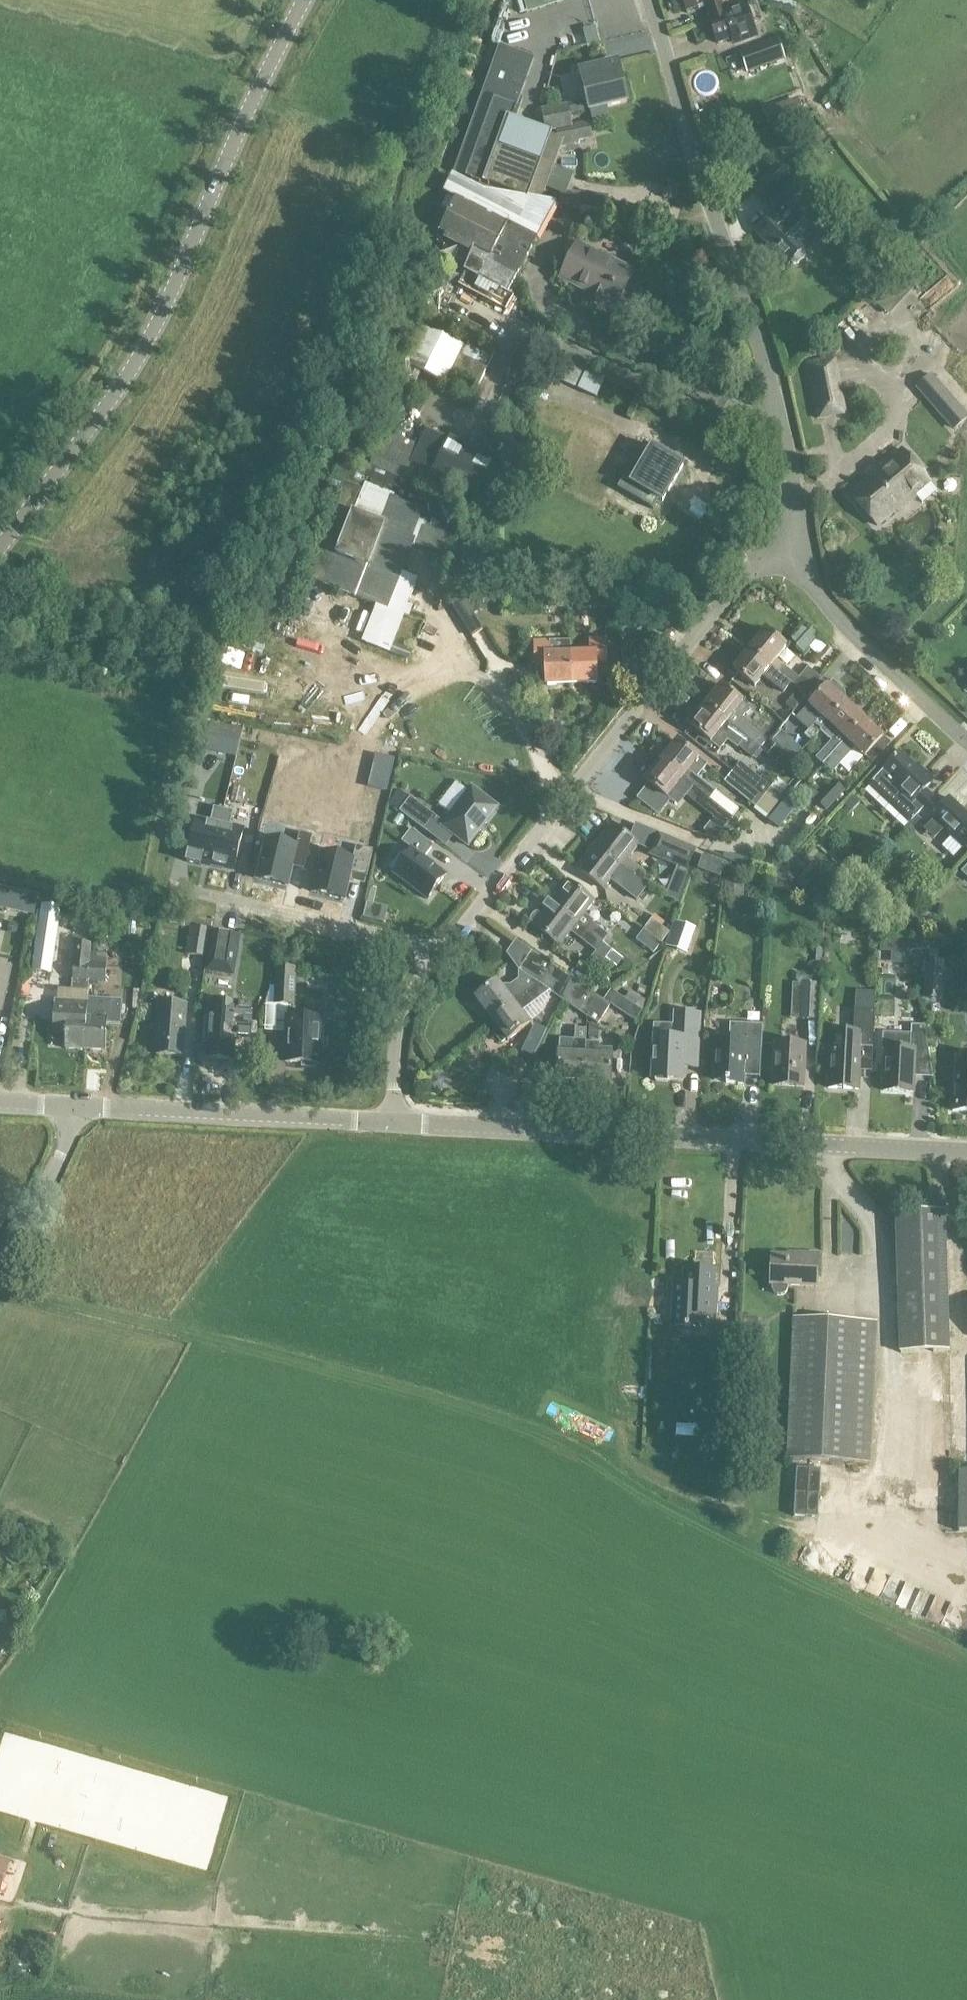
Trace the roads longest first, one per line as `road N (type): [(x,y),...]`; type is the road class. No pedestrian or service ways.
road 1 (track): [(966,1647),(624,1490),(513,1415),(0,1284)]
road 2 (tertiary): [(0,548),(127,377),(169,303),(306,0)]
road 3 (tertiary): [(390,1127),(966,1156)]
road 4 (unclassified): [(800,551),(755,349),(647,0)]
road 5 (unclassified): [(438,953),(751,568),(800,551)]
road 6 (tertiary): [(75,1109),(390,1127)]
road 7 (unclassified): [(438,953),(180,891)]
road 8 (unclassified): [(966,744),(823,606),(800,551)]
road 9 (unclassified): [(390,1127),(403,1006),(438,953)]
road 10 (unclassified): [(0,1272),(70,1136),(75,1109)]

